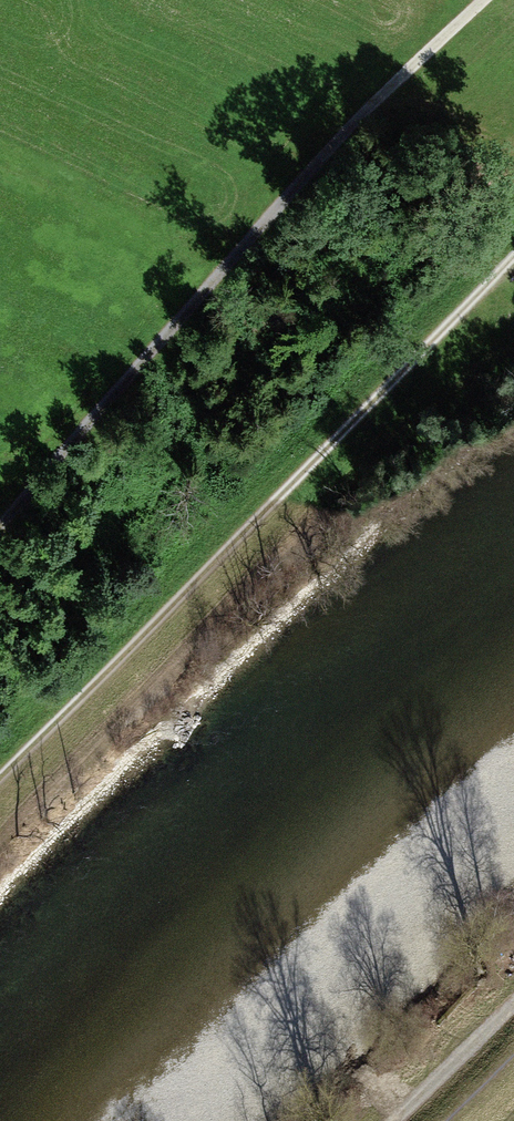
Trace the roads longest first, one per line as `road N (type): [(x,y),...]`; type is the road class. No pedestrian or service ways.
road 1 (track): [(513,246),(0,785)]
road 2 (track): [(479,0),(340,139),(0,521)]
road 3 (track): [(389,1120),(513,998)]

